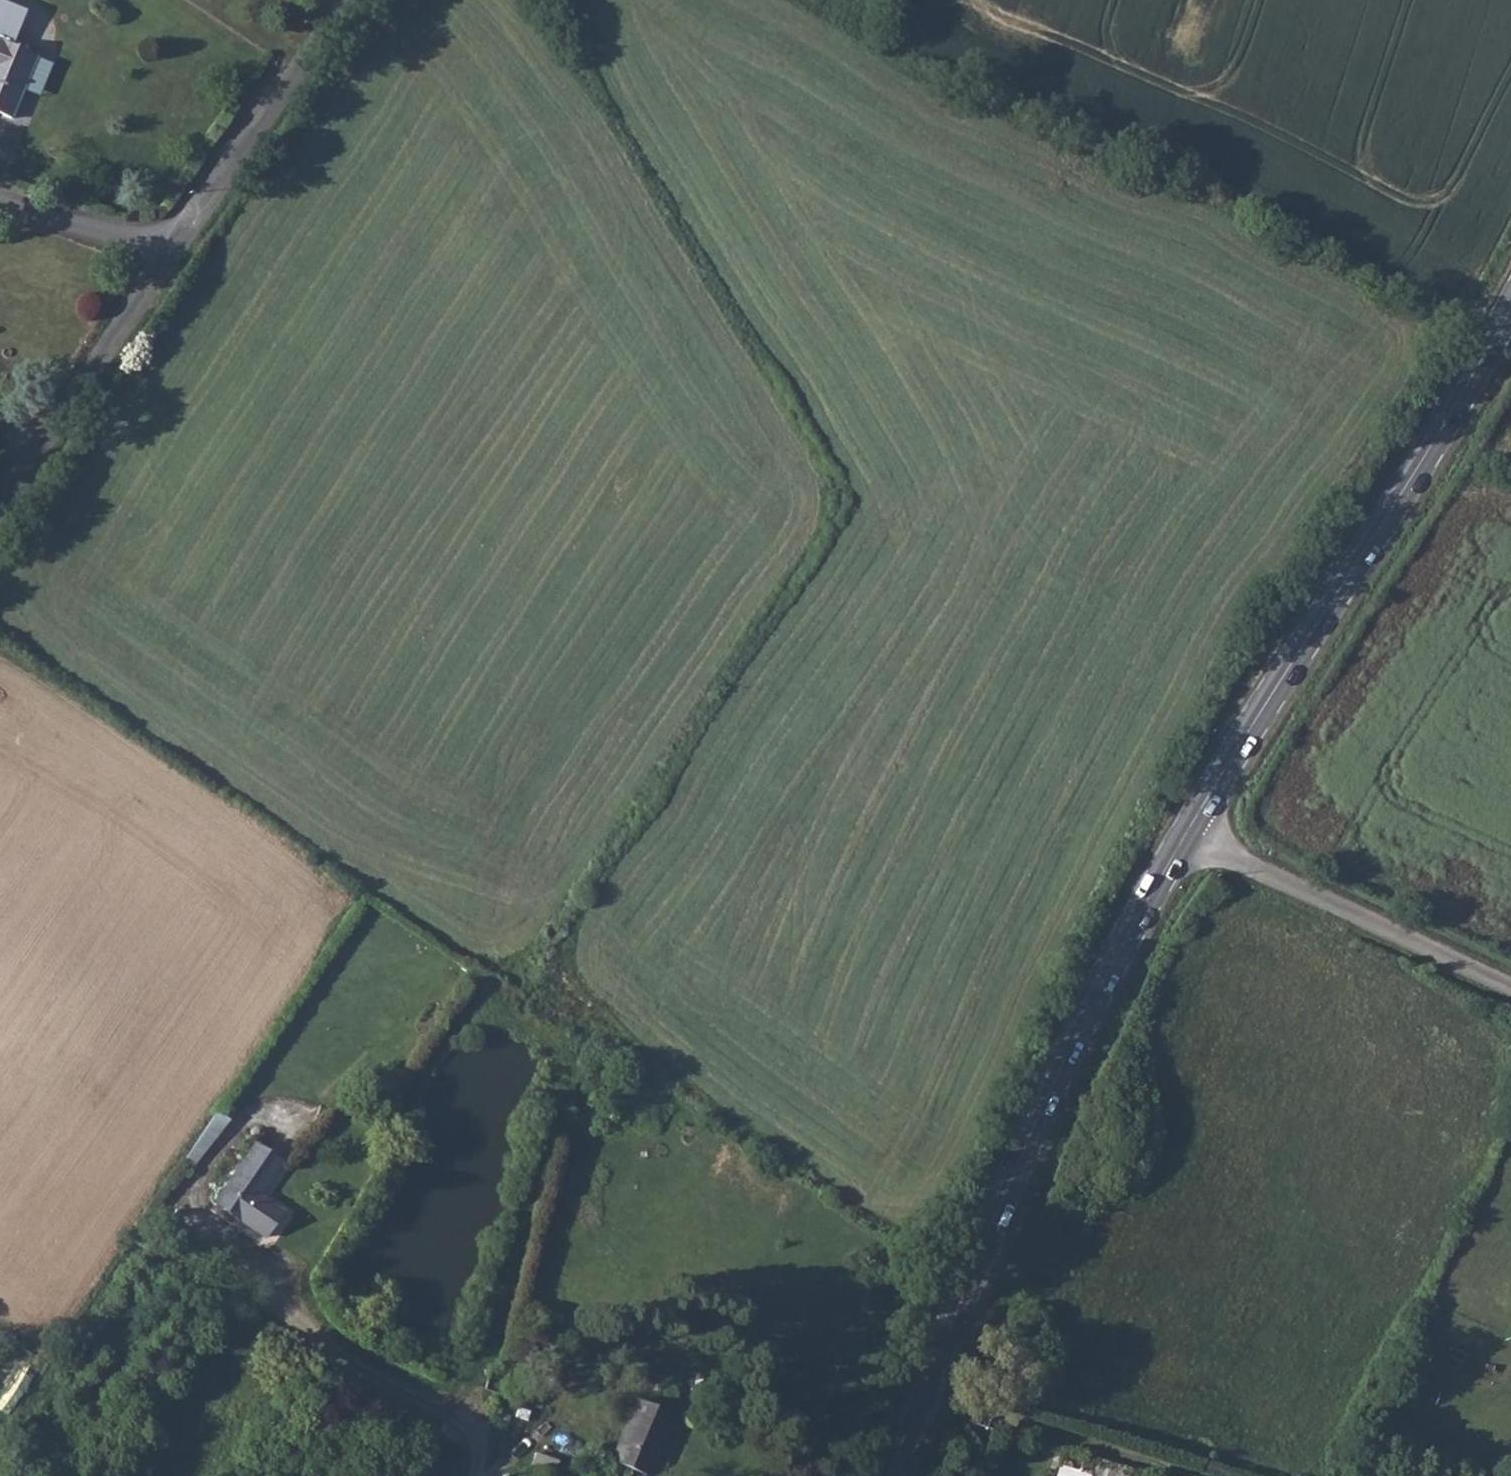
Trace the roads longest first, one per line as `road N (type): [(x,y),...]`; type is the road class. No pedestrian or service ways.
road 1 (primary): [(1188,837),(1117,952),(1033,1127),(888,1475)]
road 2 (primary): [(1510,308),(1188,837)]
road 3 (unclassified): [(351,0),(205,197),(0,508)]
road 4 (unclassified): [(1188,837),(1510,988)]

